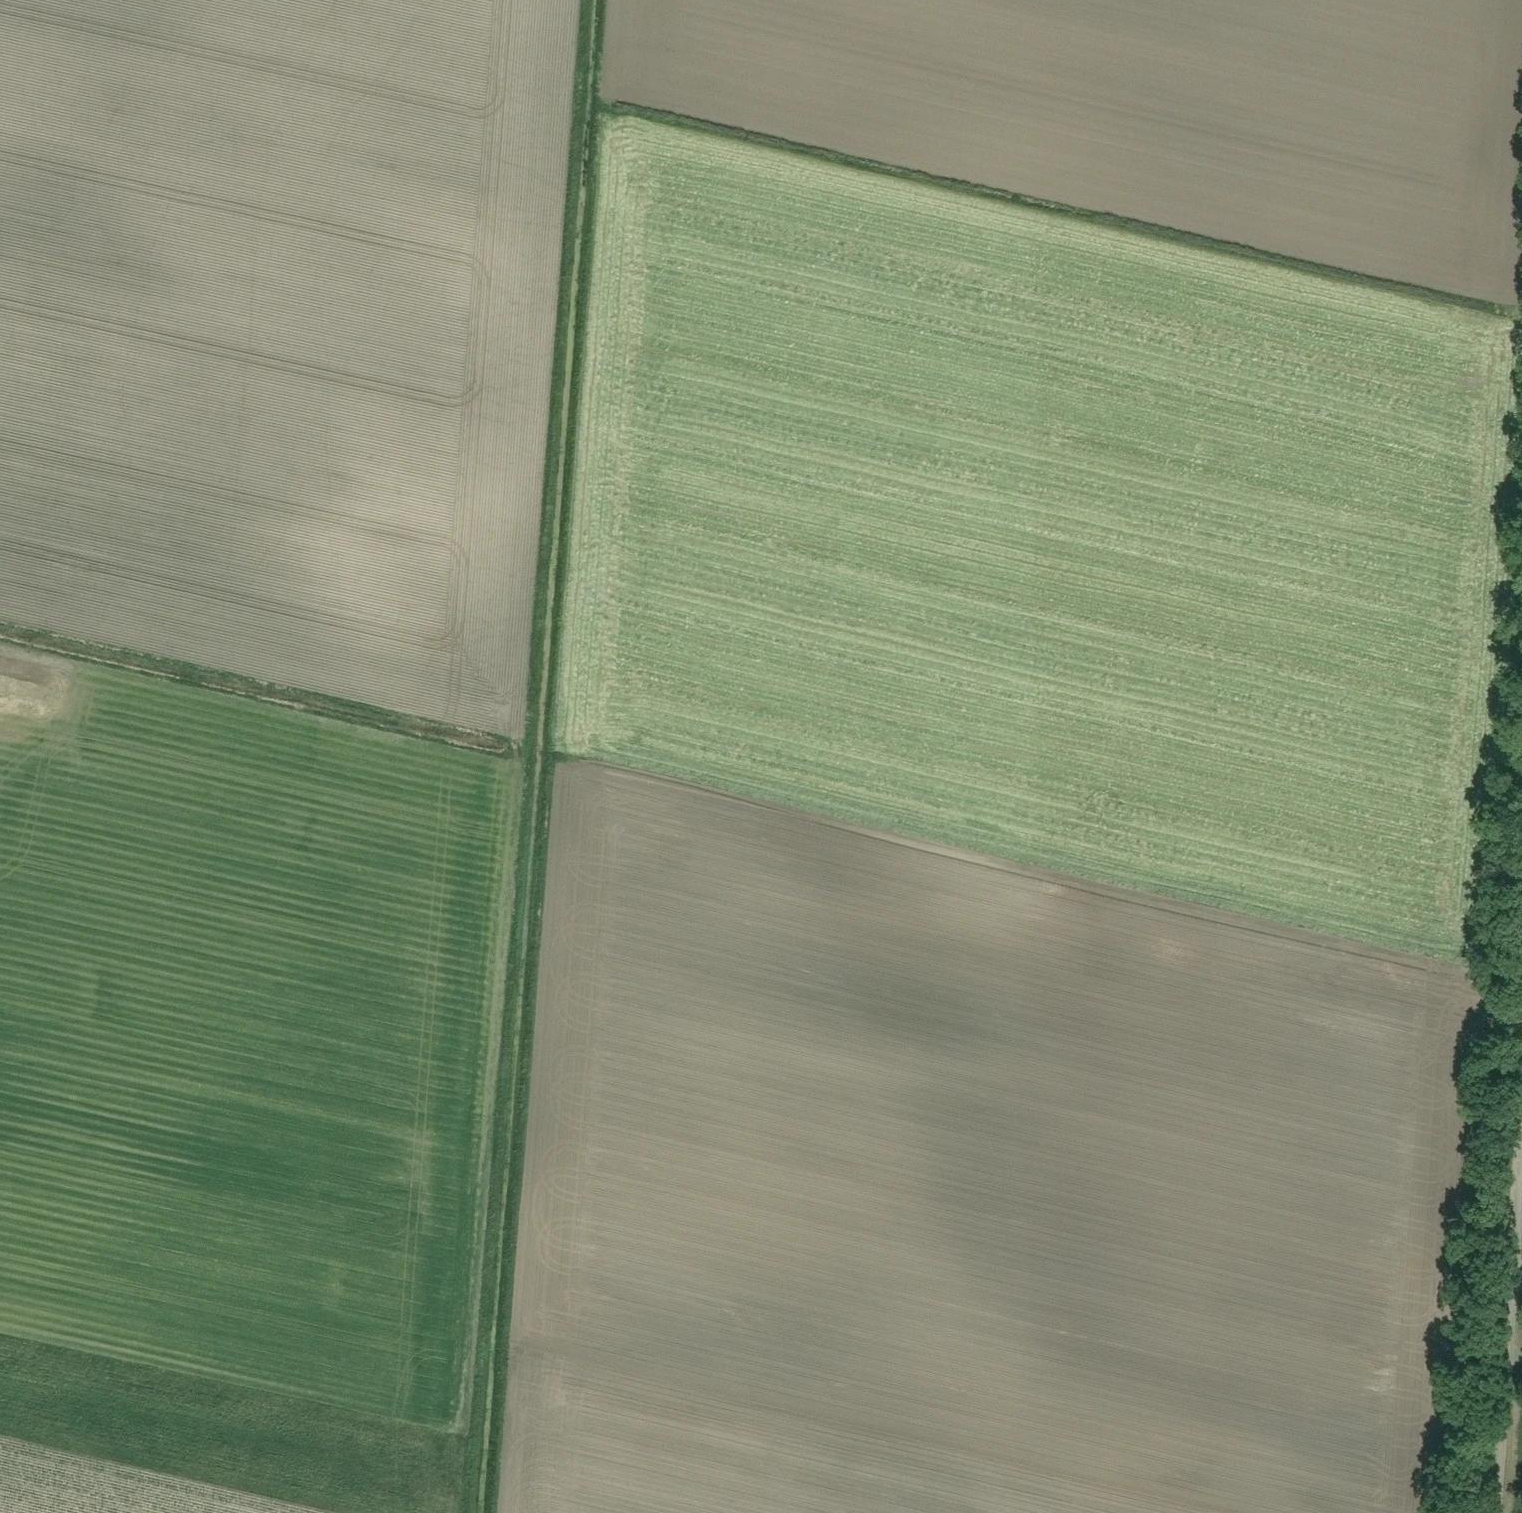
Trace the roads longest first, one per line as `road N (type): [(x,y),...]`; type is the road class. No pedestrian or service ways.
road 1 (unclassified): [(1521,1157),(1495,1512)]

